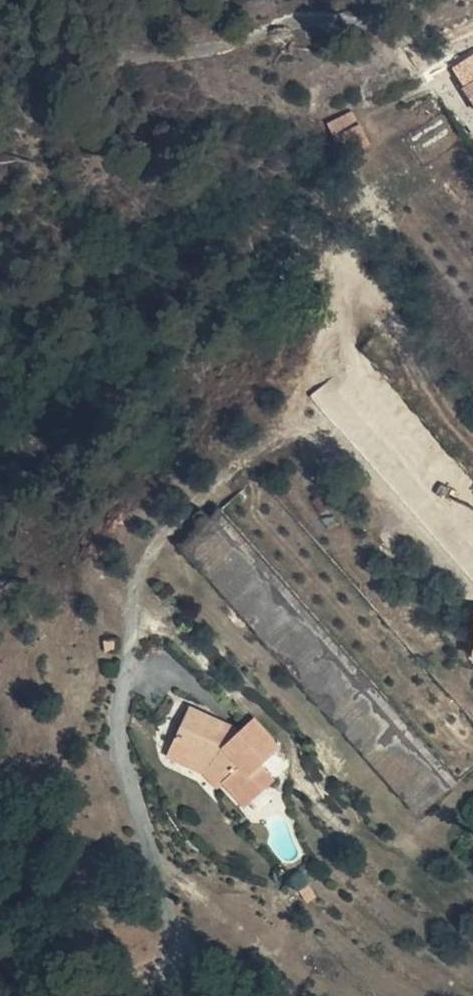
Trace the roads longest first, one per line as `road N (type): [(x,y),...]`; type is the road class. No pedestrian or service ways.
road 1 (residential): [(256,447),(156,542),(135,586),(123,698),(122,756),(163,905),(187,955),(236,995)]
road 2 (track): [(96,0),(124,34),(403,0)]

